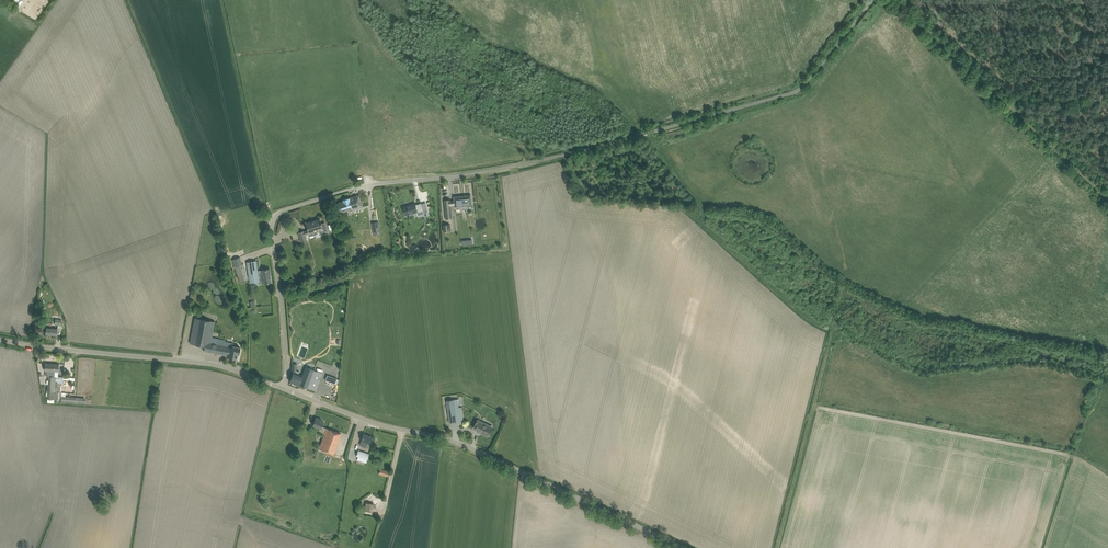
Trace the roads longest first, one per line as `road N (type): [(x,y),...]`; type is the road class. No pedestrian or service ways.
road 1 (unclassified): [(683,547),(462,444),(282,388)]
road 2 (unclassified): [(282,388),(275,216),(365,186),(460,175)]
road 3 (unclassified): [(282,388),(214,364),(0,340)]
road 4 (track): [(897,0),(1107,194)]

